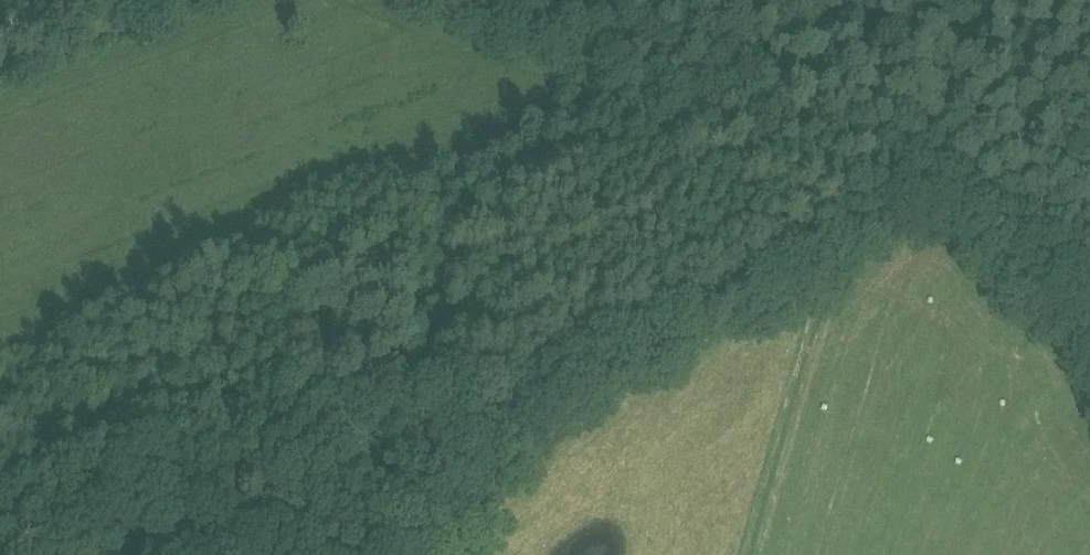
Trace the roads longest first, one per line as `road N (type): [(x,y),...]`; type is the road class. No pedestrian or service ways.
road 1 (track): [(177,0),(0,68)]

